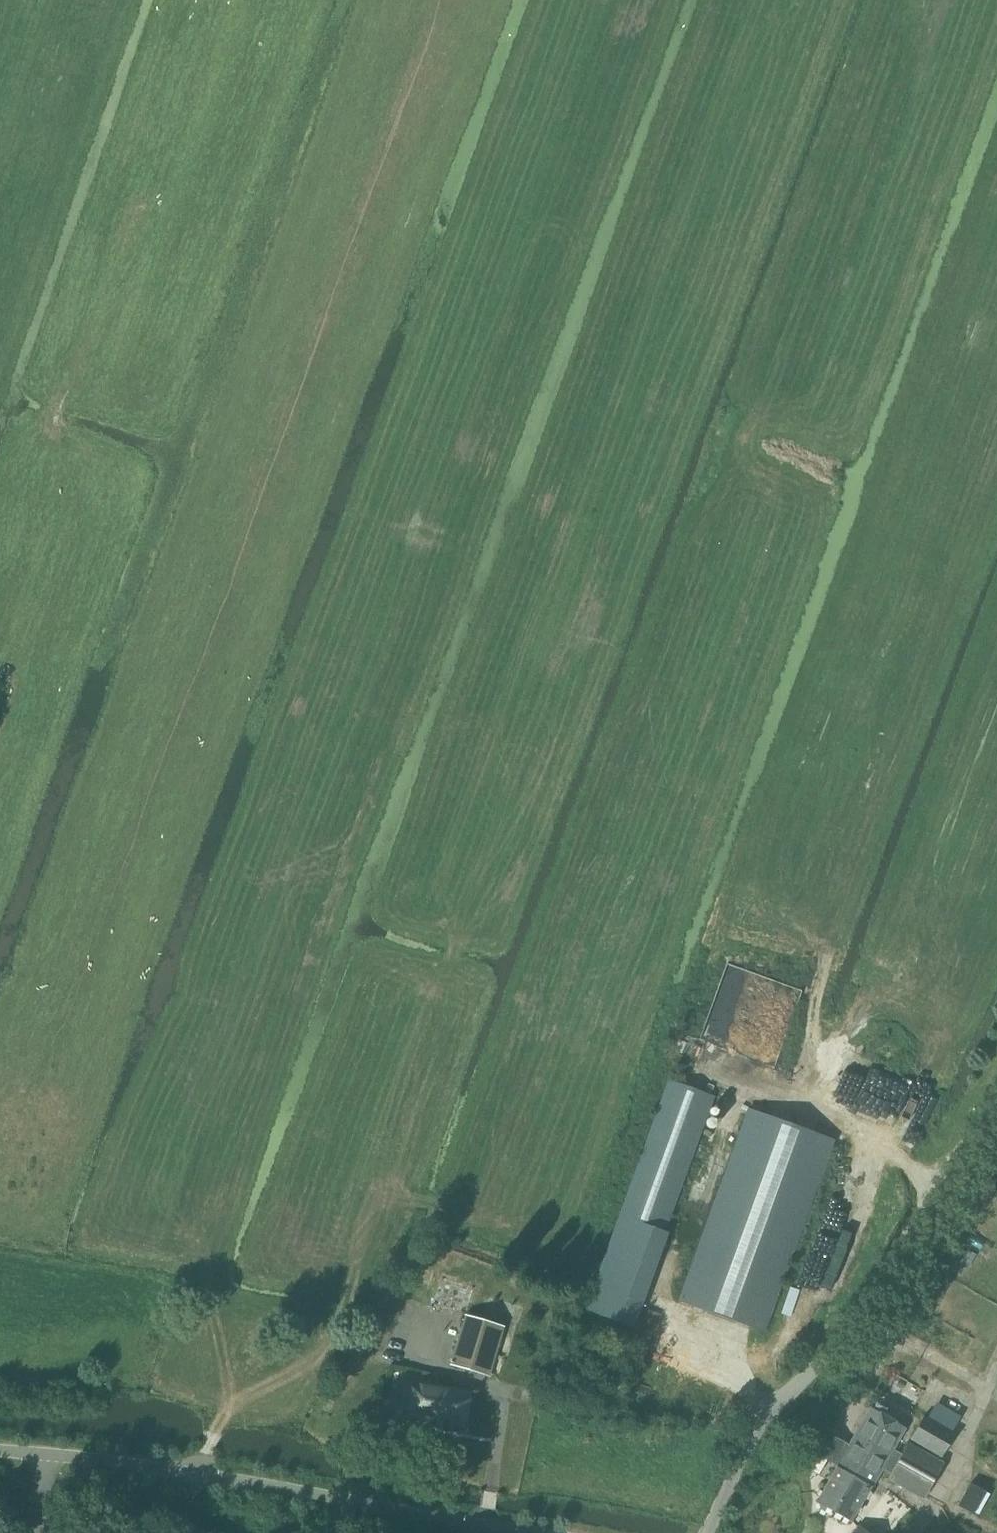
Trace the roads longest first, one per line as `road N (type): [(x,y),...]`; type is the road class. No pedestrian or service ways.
road 1 (unclassified): [(539,1532),(0,1454)]
road 2 (unclassified): [(707,1532),(760,1424),(836,1342),(954,1168)]

